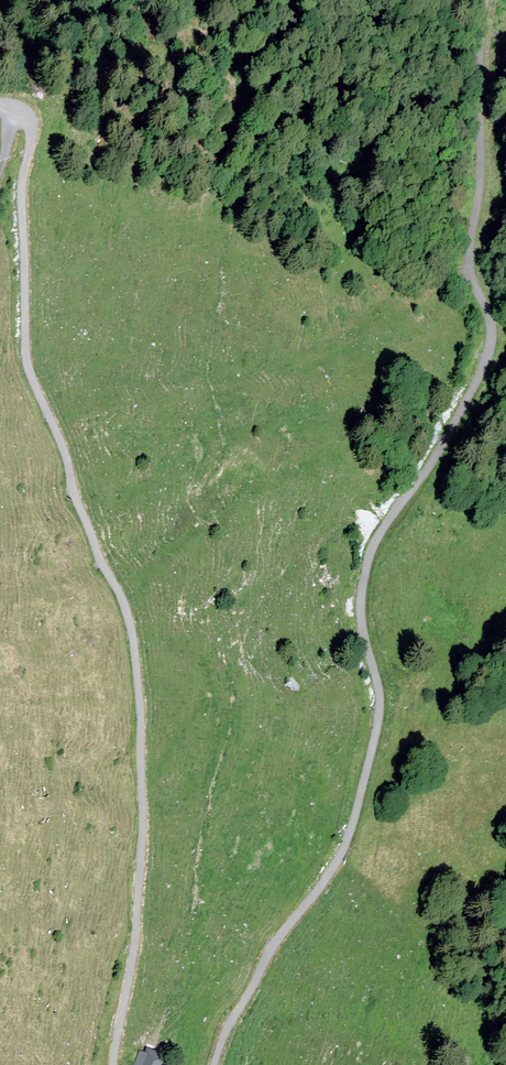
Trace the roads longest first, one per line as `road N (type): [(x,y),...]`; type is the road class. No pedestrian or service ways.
road 1 (track): [(214,1064),(274,944),(337,865),(367,775),(379,699),(364,624),(371,547),(441,447),(494,346),(470,248),(481,177),(484,0)]
road 2 (track): [(0,166),(21,106),(34,137),(24,191),(34,373),(136,651),(143,844),(132,970),(113,1064)]

